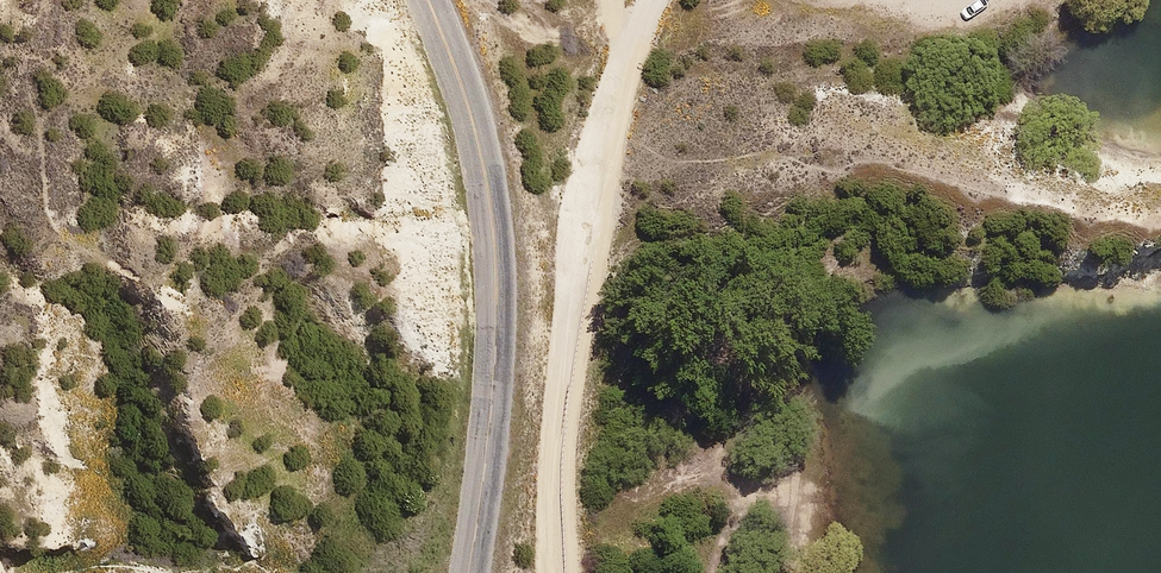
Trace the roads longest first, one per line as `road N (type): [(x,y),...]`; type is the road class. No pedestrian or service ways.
road 1 (track): [(544,572),(540,461),(582,178),(650,0)]
road 2 (tertiary): [(415,0),(486,205),(496,299),(478,572)]
road 3 (track): [(793,426),(775,572)]

